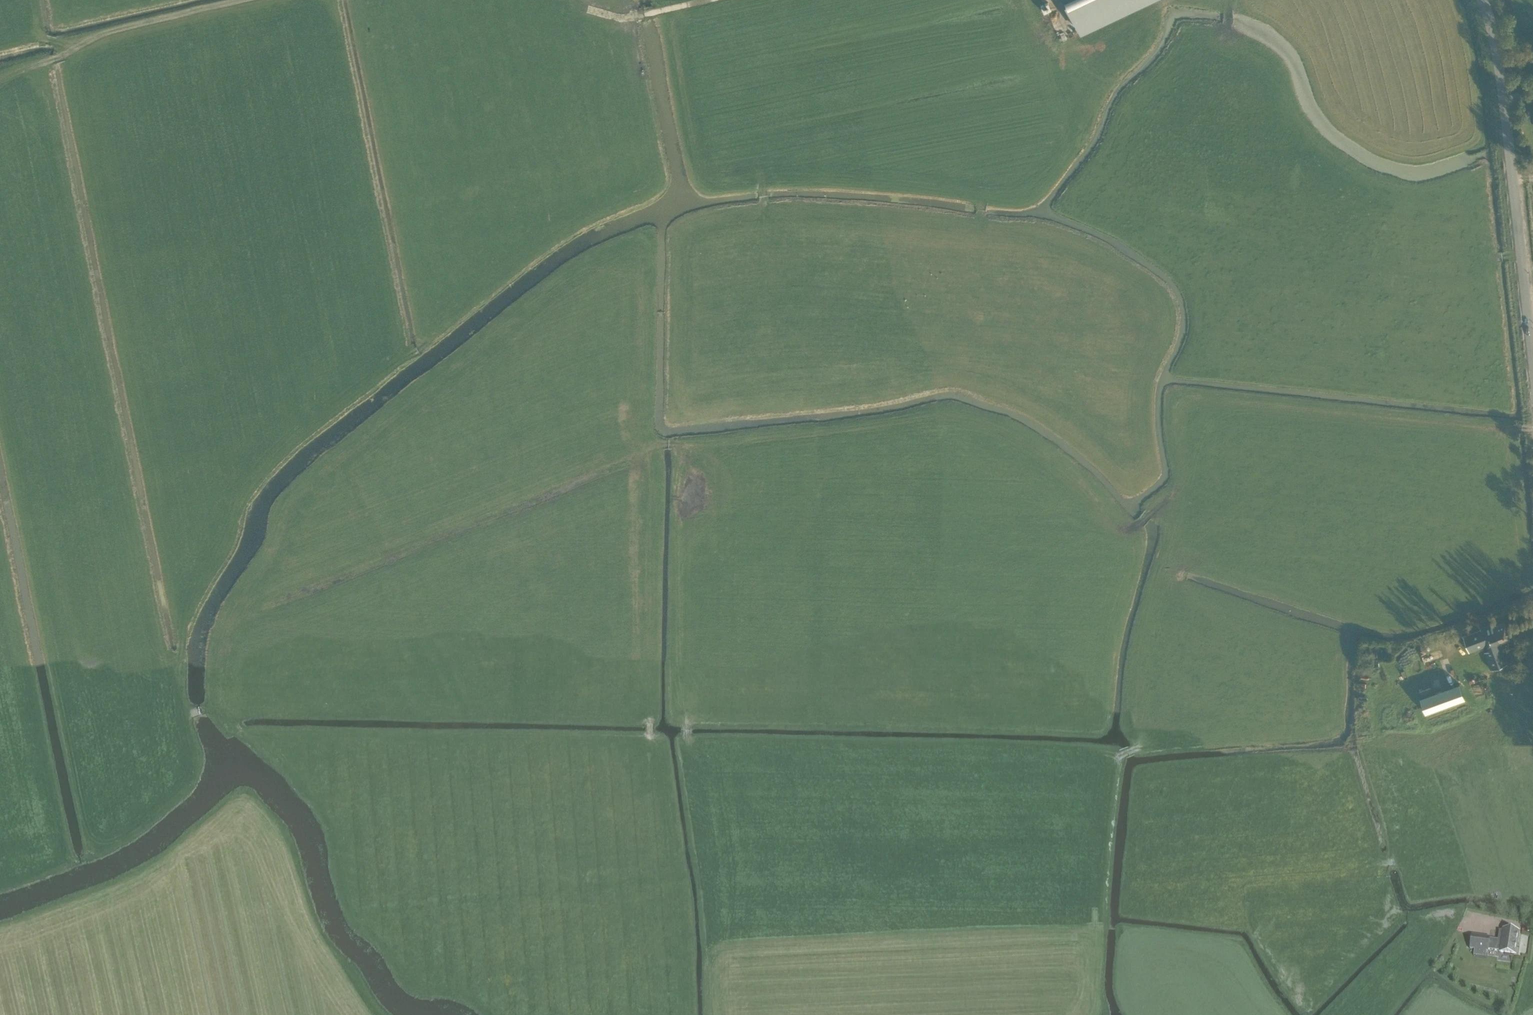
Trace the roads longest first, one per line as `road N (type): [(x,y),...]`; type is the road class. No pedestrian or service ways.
road 1 (secondary): [(1532,361),(1499,68),(1483,0)]

